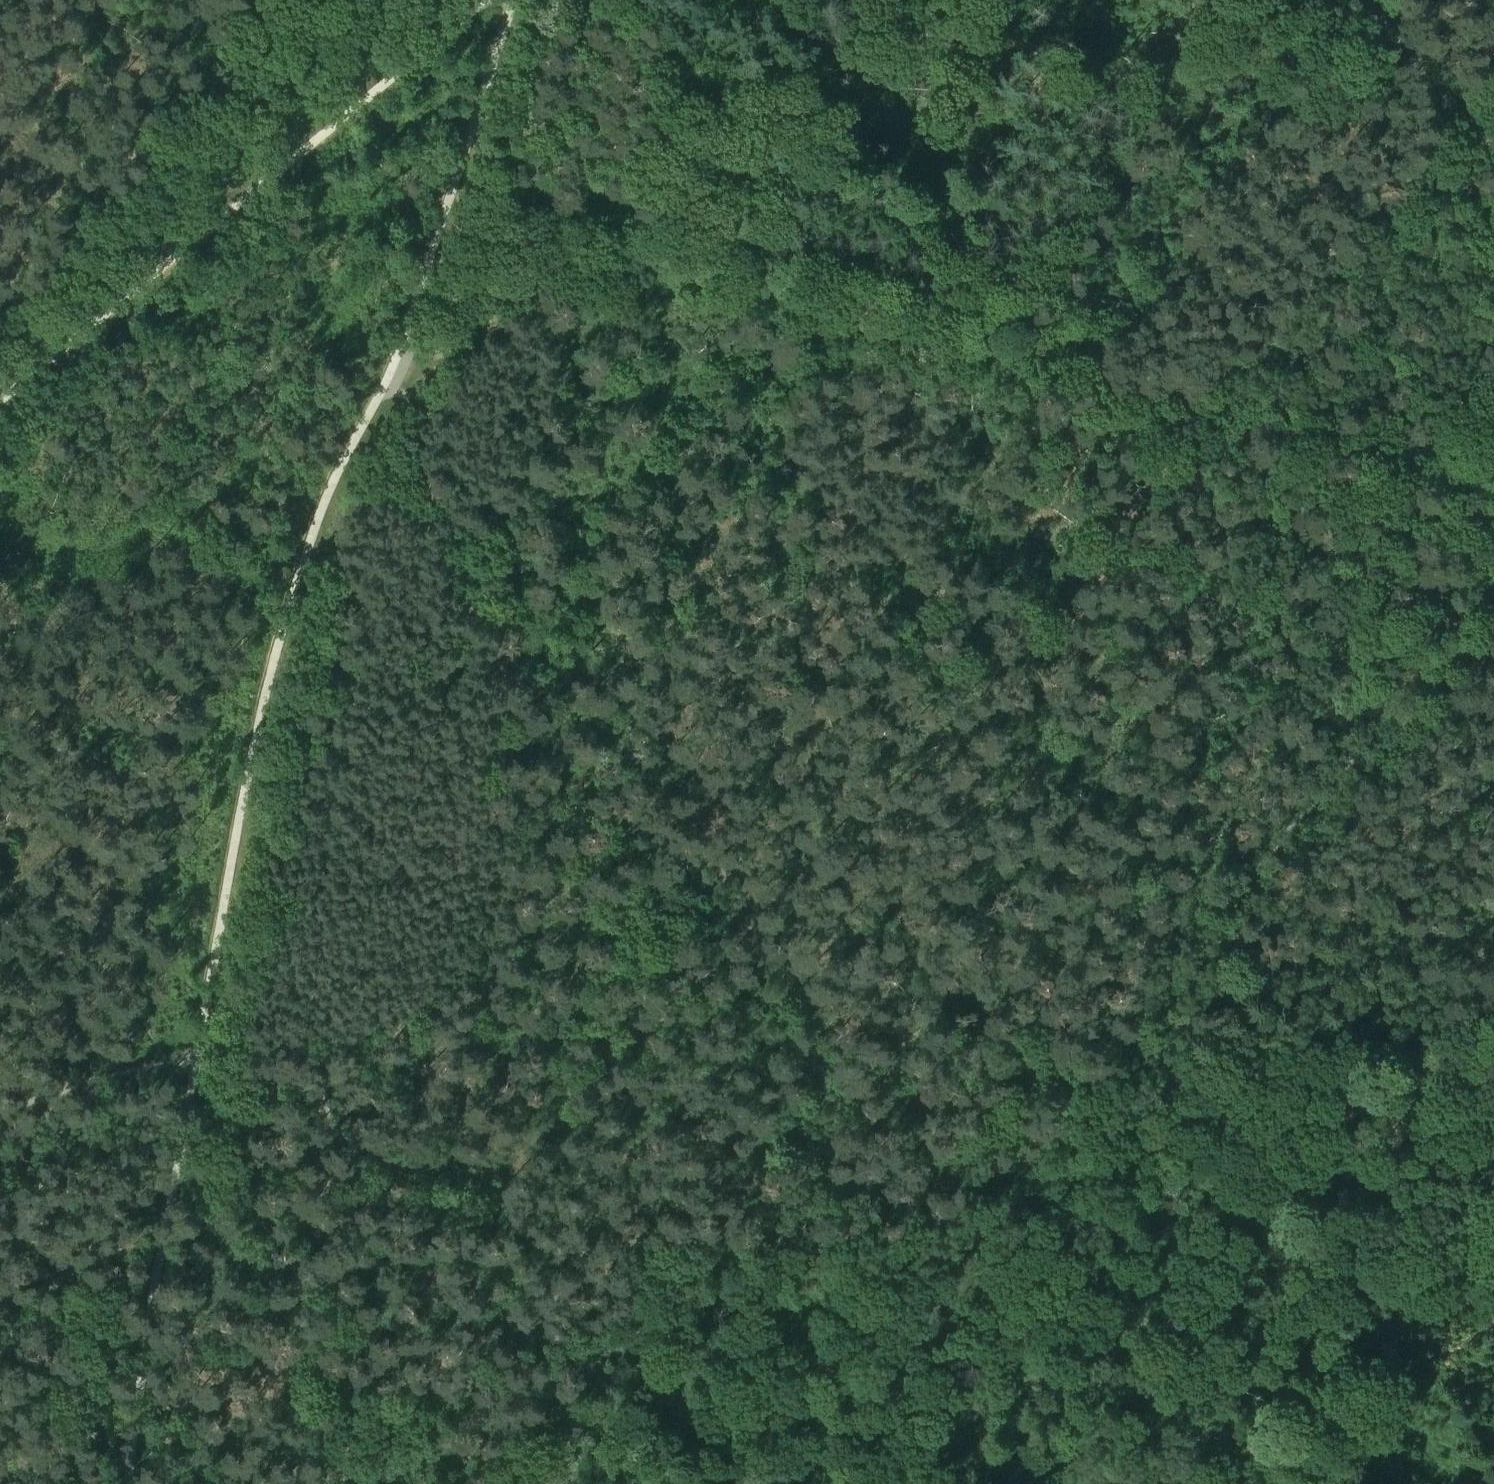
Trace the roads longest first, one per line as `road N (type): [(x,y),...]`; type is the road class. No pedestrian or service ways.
road 1 (track): [(1096,1072),(1028,1147),(927,1219),(830,1235),(670,1227),(225,1483)]
road 2 (track): [(1493,589),(1096,1072)]
road 3 (unclassified): [(1493,158),(1369,0)]

